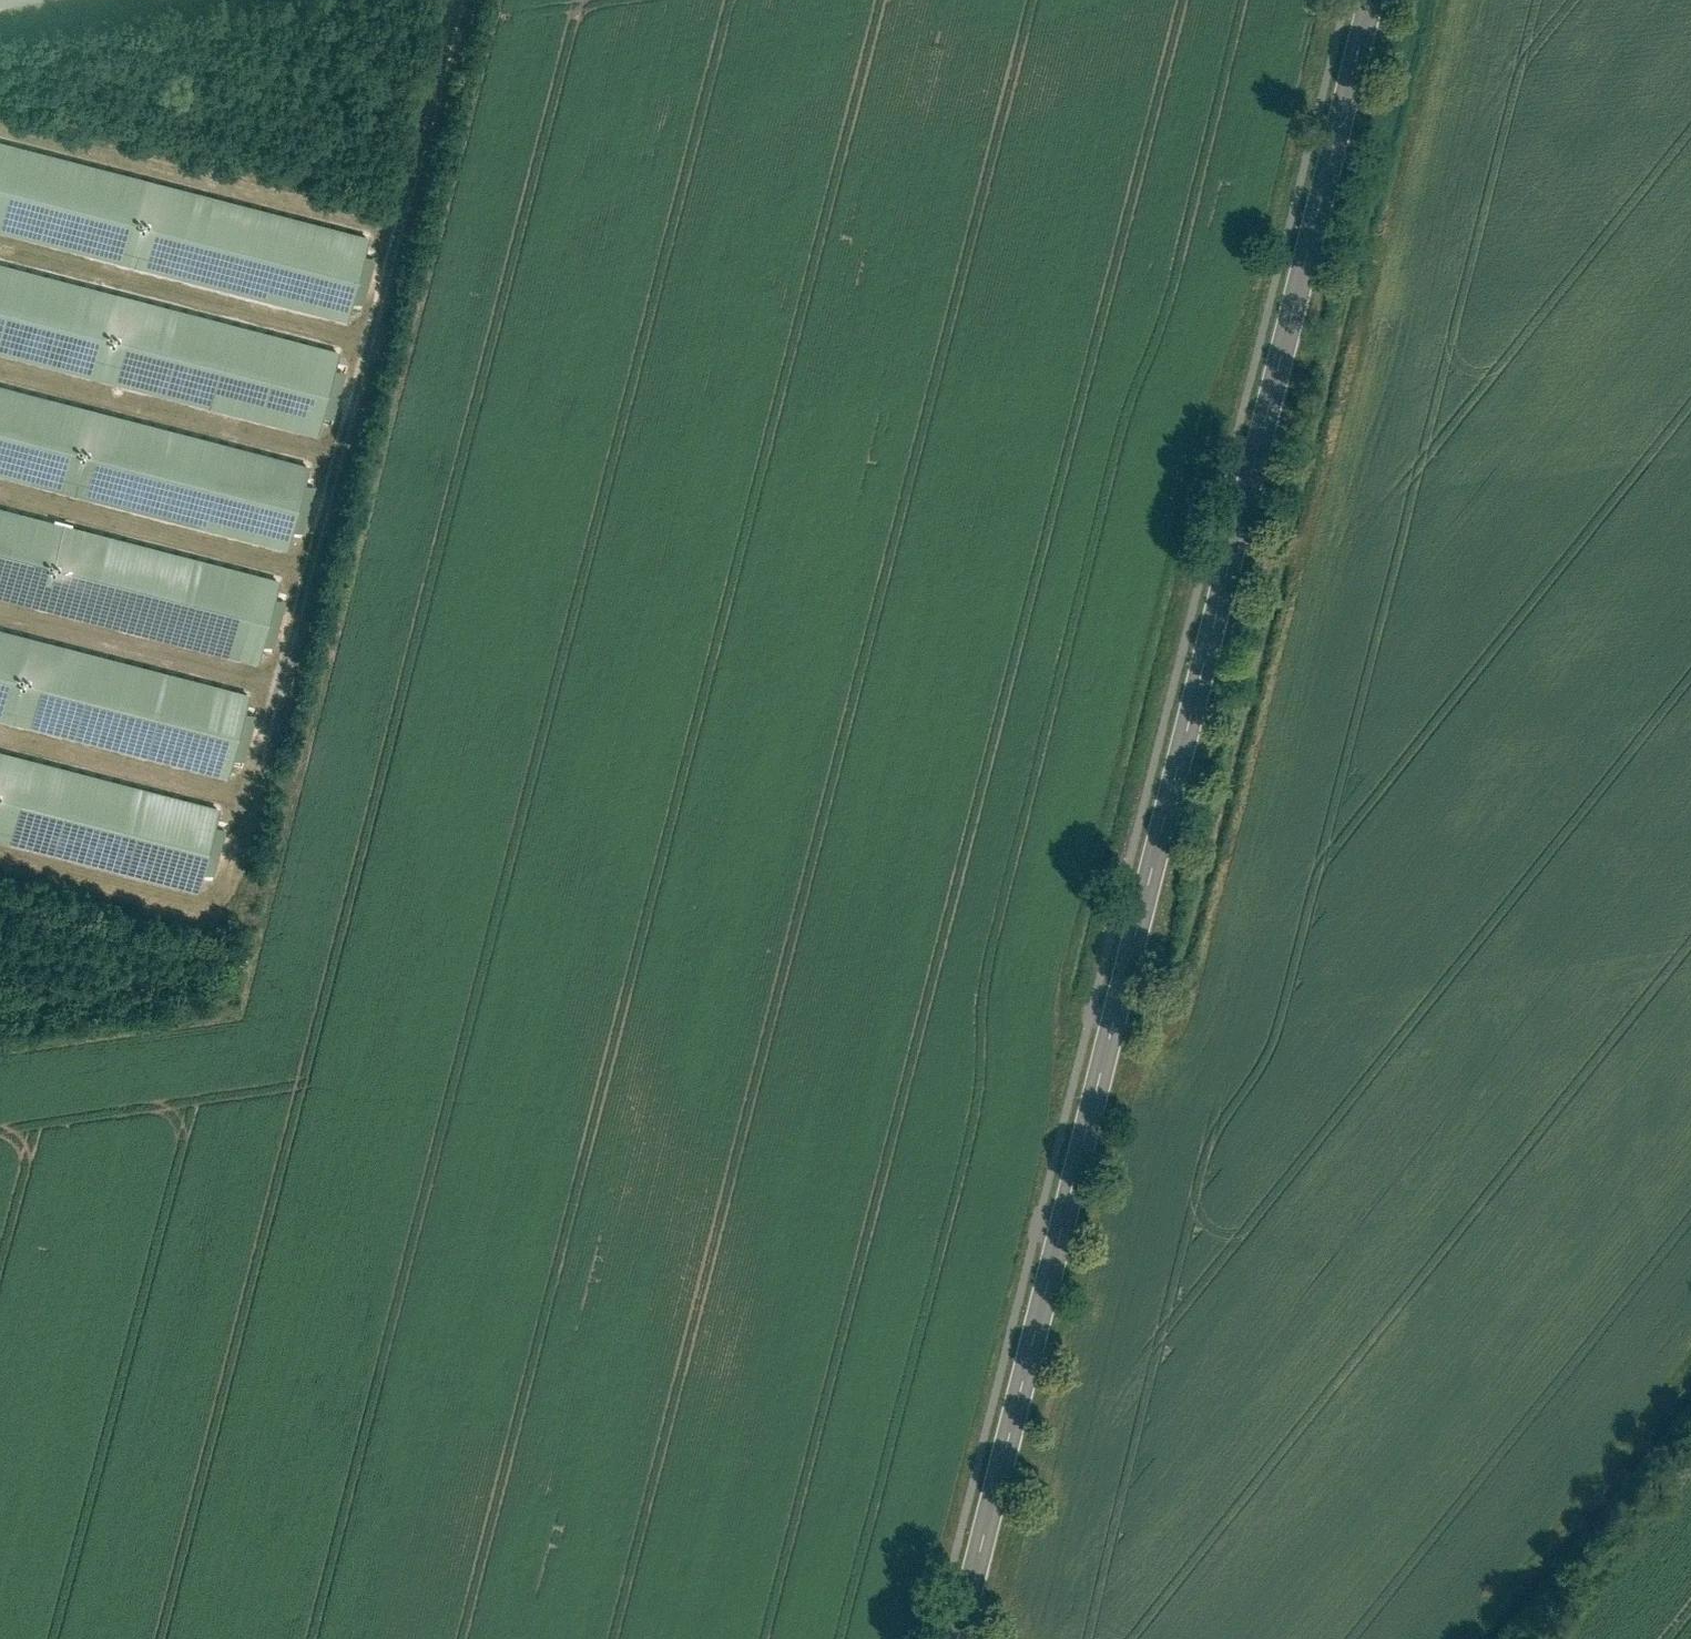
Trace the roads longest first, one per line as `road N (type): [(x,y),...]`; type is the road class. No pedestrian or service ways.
road 1 (tertiary): [(957,1638),(1370,0)]

